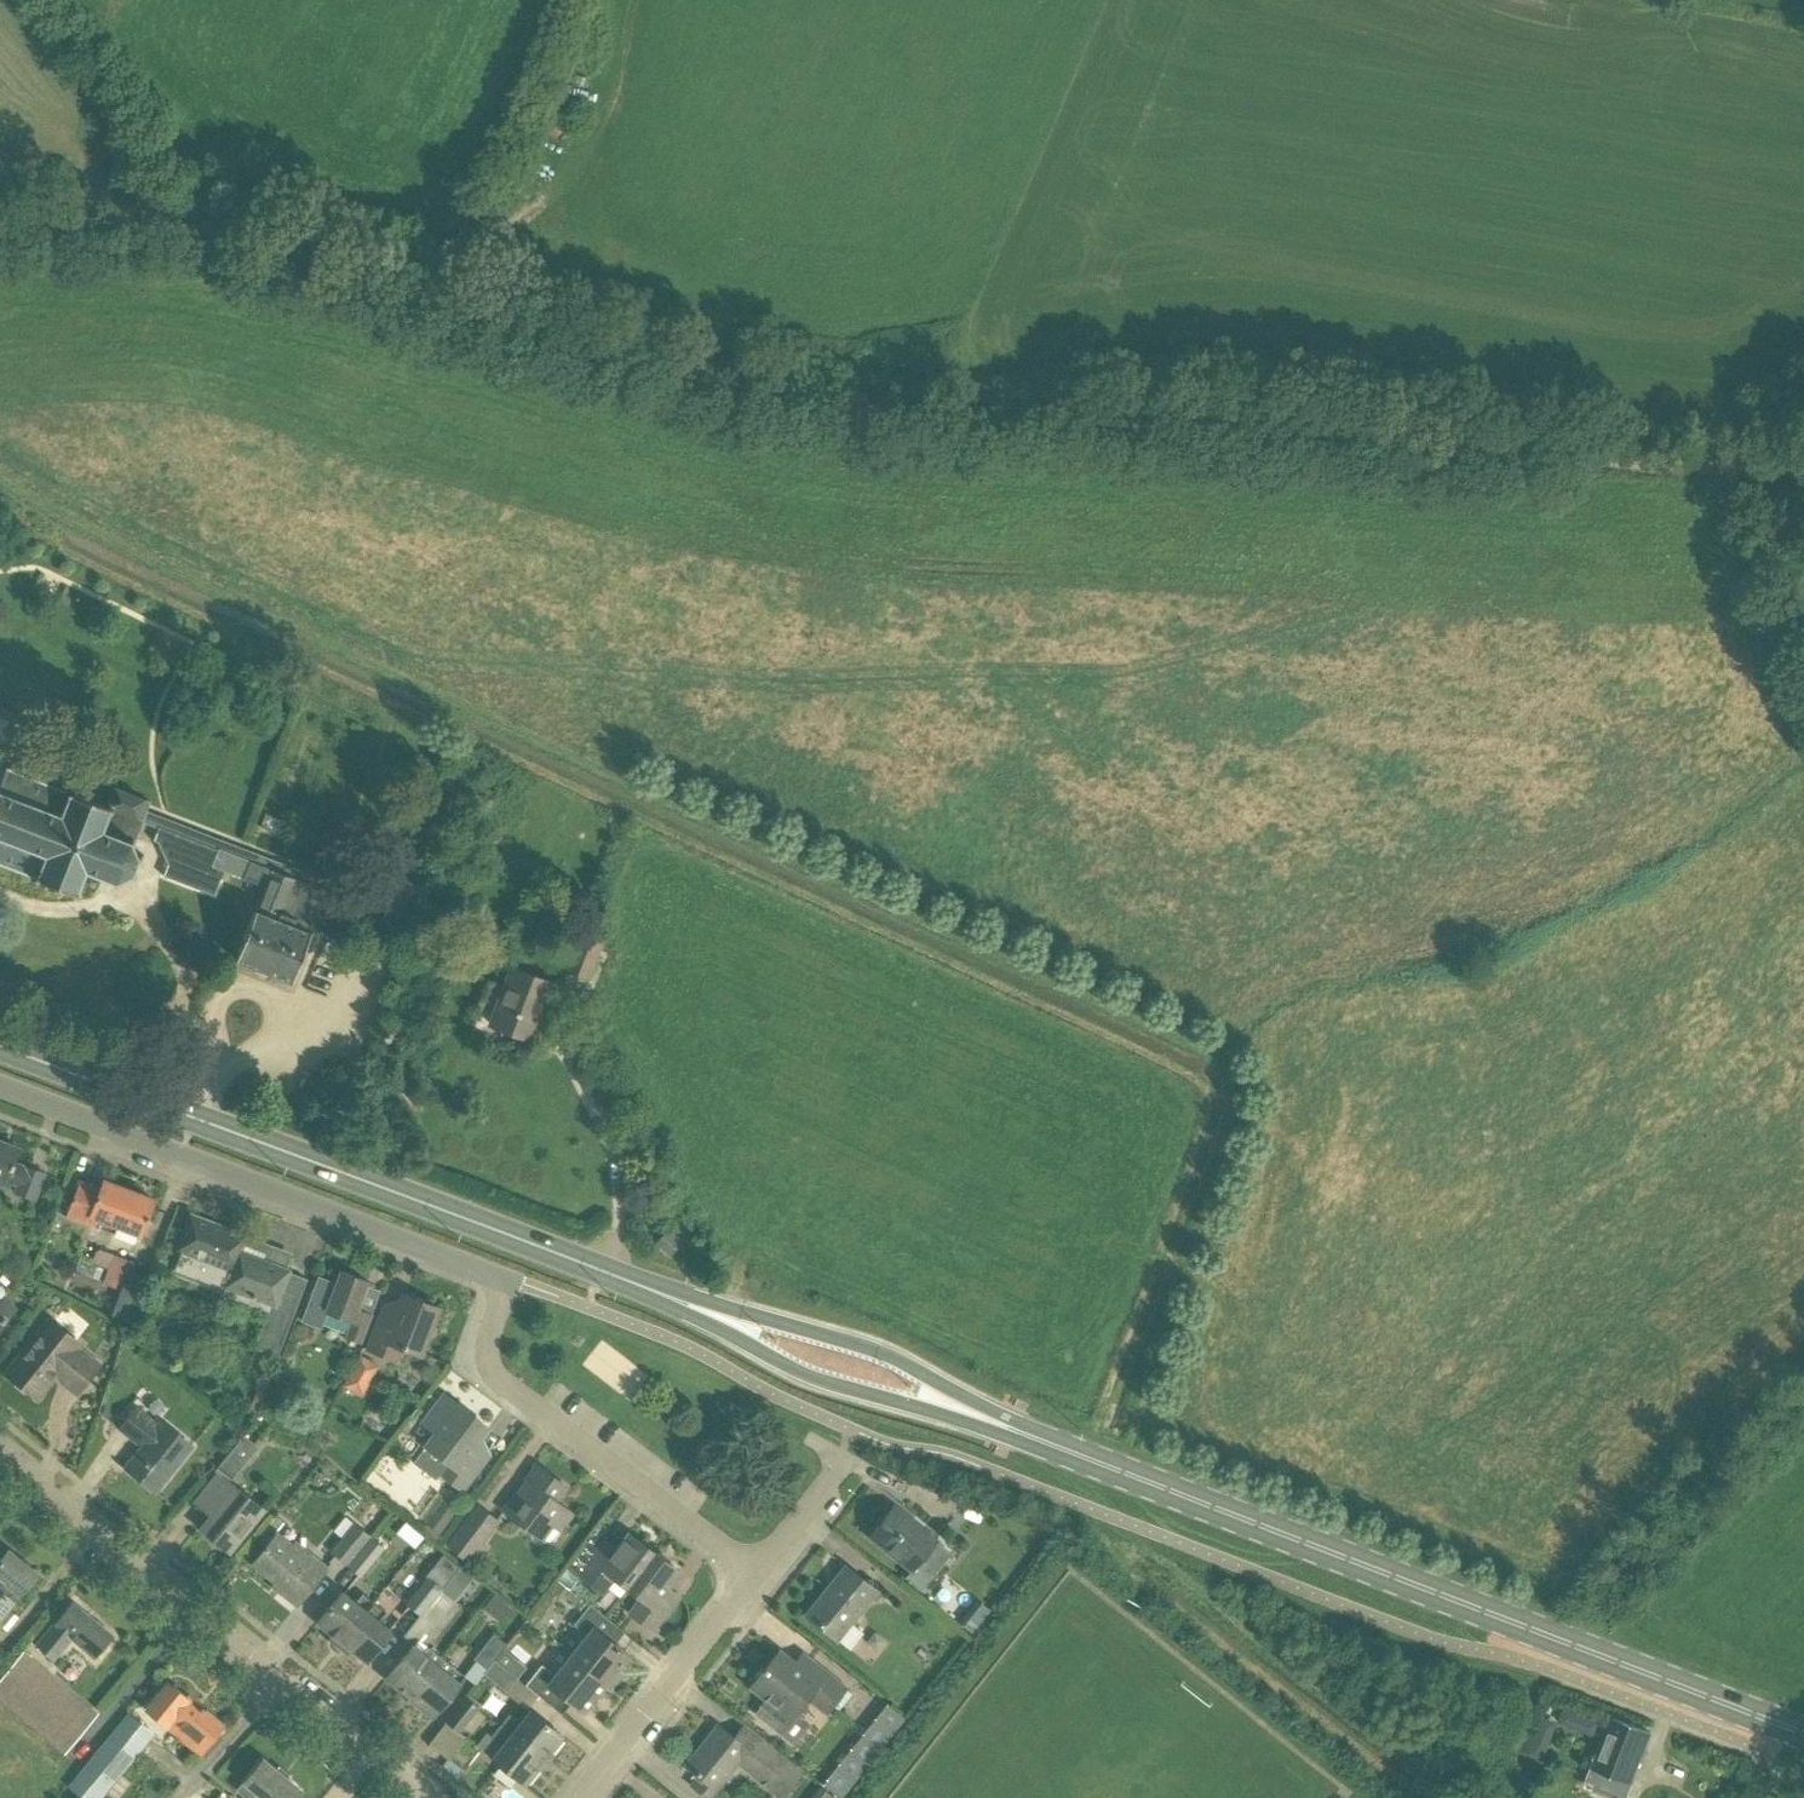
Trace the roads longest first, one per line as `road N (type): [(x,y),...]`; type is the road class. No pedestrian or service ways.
road 1 (track): [(1803,450),(1751,463),(1669,464),(1007,412),(830,408),(741,393),(222,233),(73,219)]
road 2 (residential): [(756,1576),(498,1376),(487,1355),(507,1281),(0,1090)]
road 3 (primary): [(1803,1736),(1010,1428)]
road 4 (primary): [(599,1273),(0,1044)]
road 5 (residential): [(424,1797),(0,1452)]
road 6 (primary): [(1010,1428),(875,1350),(599,1273)]
road 7 (primary): [(599,1273),(804,1374),(1010,1428)]
road 8 (residential): [(584,1797),(756,1576)]
road 9 (track): [(73,219),(112,175),(113,127),(18,0)]
road 10 (residential): [(756,1576),(839,1470),(841,1454)]

